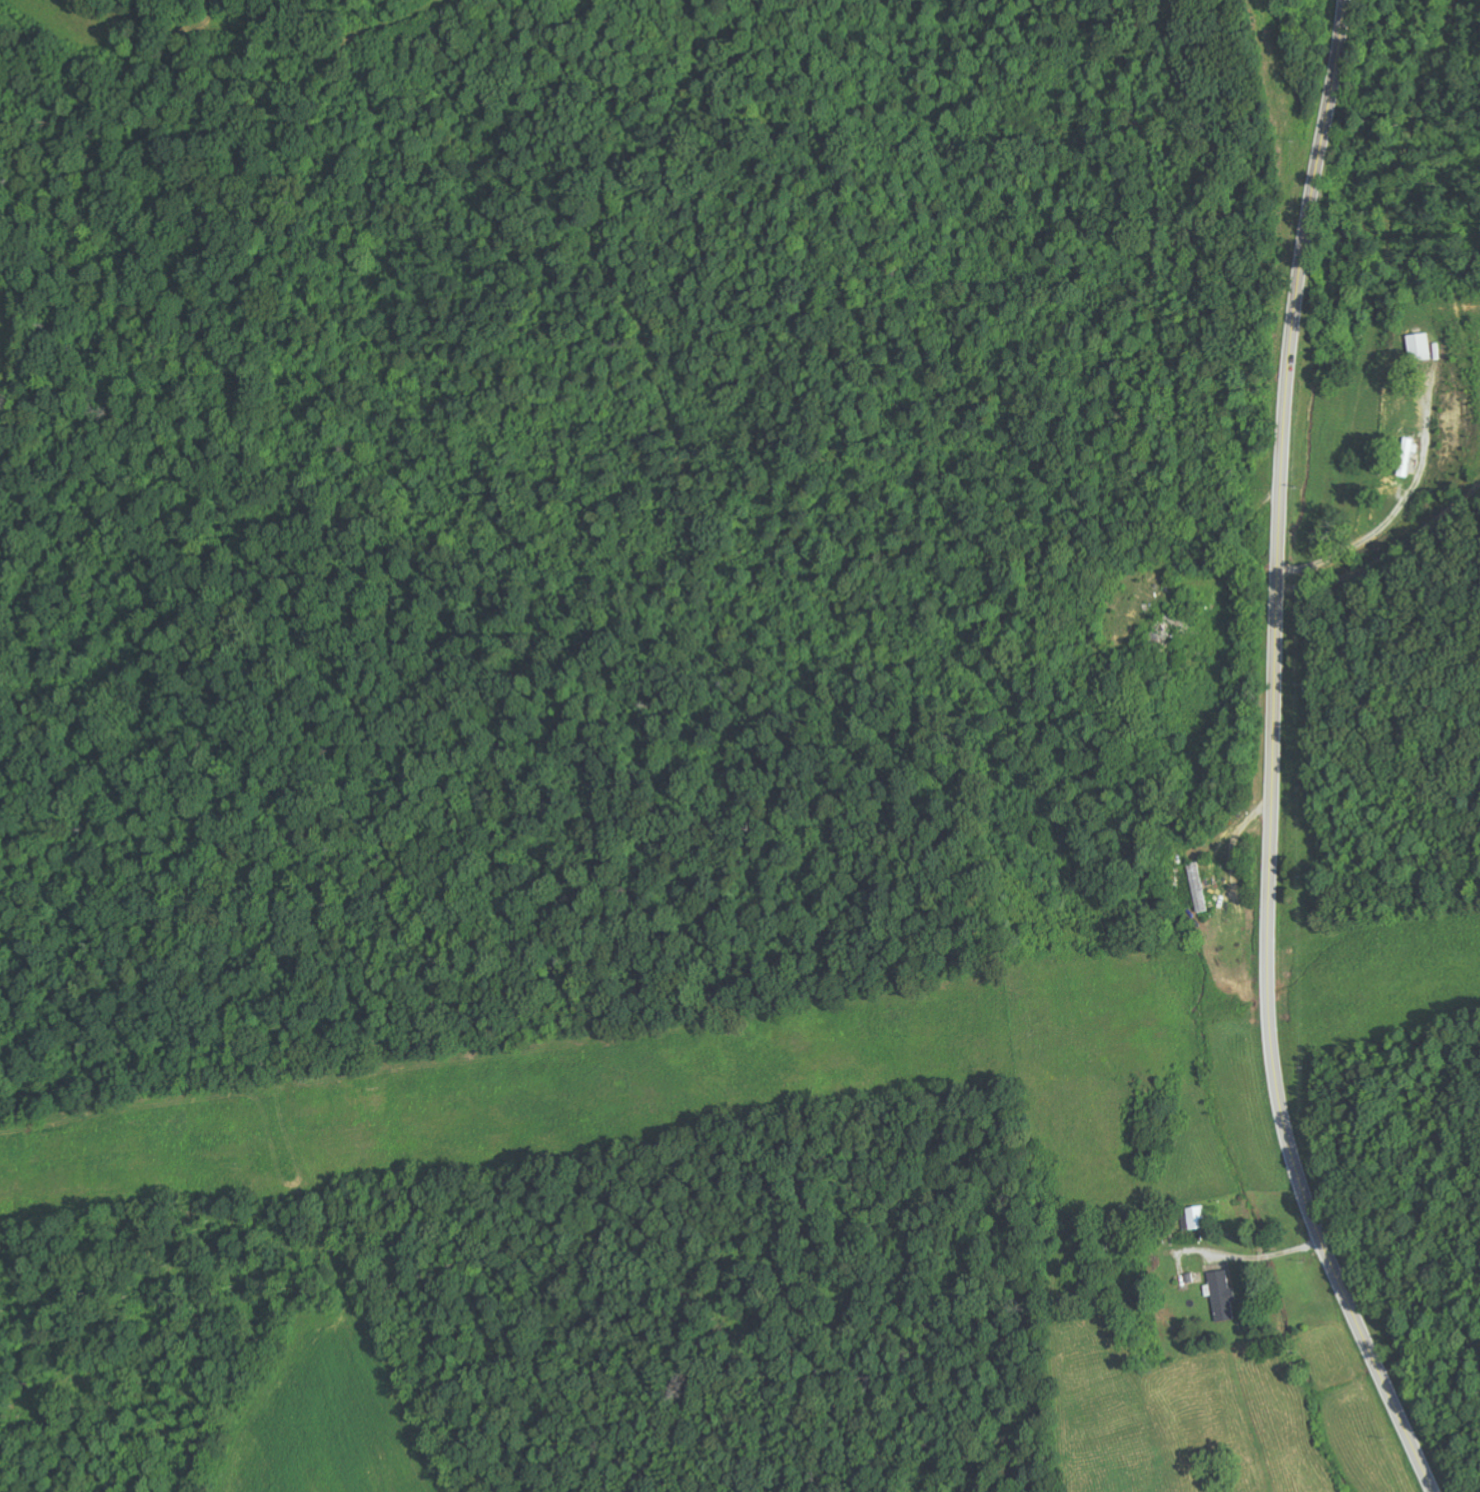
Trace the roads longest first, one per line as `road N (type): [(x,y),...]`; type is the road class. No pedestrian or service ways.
road 1 (secondary): [(1433,1491),(1305,1200),(1281,1114),(1270,1024),(1287,376),(1345,0)]

